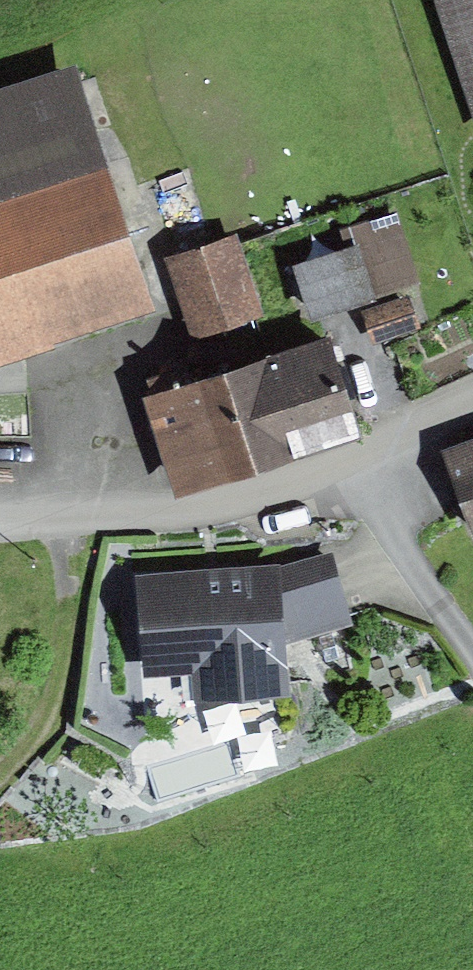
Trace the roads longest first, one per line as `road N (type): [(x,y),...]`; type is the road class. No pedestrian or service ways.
road 1 (unclassified): [(472,417),(364,475),(213,511),(0,509)]
road 2 (track): [(364,475),(472,650)]

